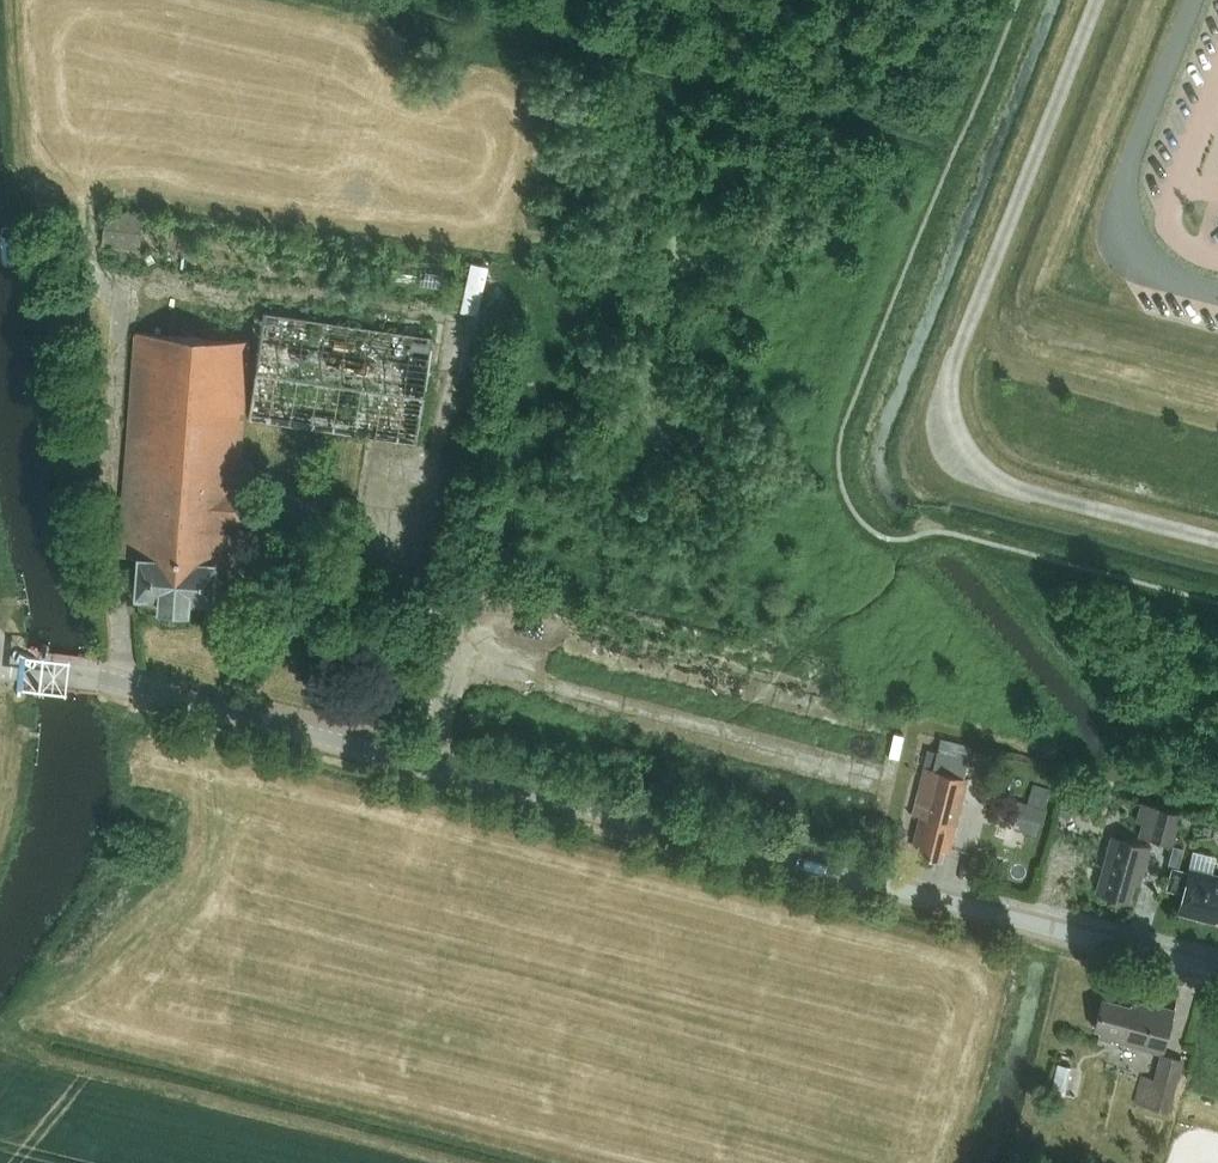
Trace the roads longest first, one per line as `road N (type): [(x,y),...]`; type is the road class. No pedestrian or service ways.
road 1 (tertiary): [(1217,973),(124,685),(0,663)]

